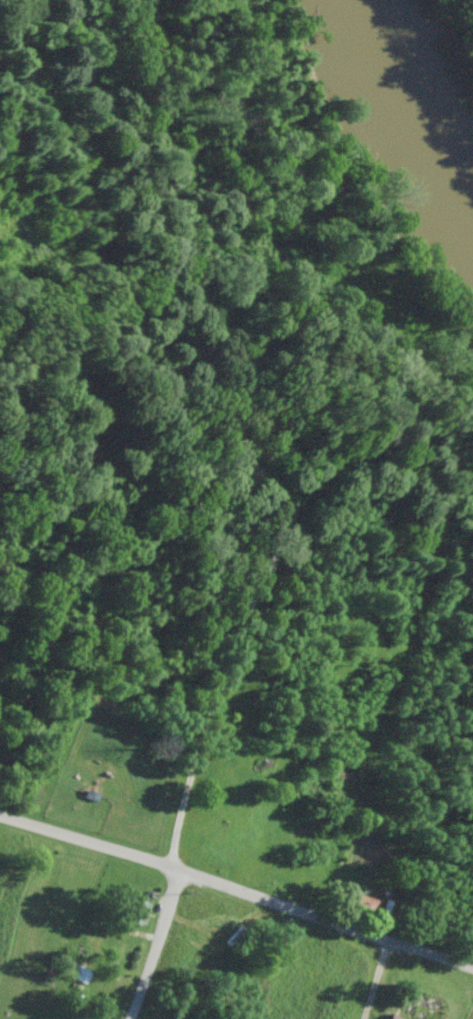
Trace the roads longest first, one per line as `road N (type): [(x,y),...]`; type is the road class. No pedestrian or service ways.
road 1 (residential): [(472,515),(424,495),(342,512),(304,545),(206,763),(190,856)]
road 2 (residential): [(472,973),(190,856)]
road 3 (residential): [(190,856),(0,789)]
road 4 (residential): [(137,1018),(190,856)]

